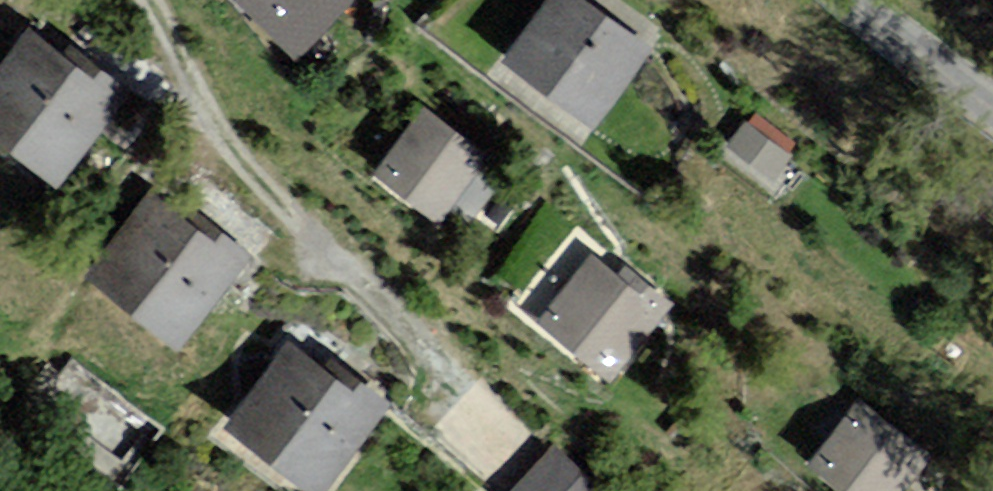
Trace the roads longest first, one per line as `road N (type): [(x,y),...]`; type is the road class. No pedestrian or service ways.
road 1 (track): [(148,0),(211,124),(453,380)]
road 2 (unclassified): [(856,0),(992,107)]

